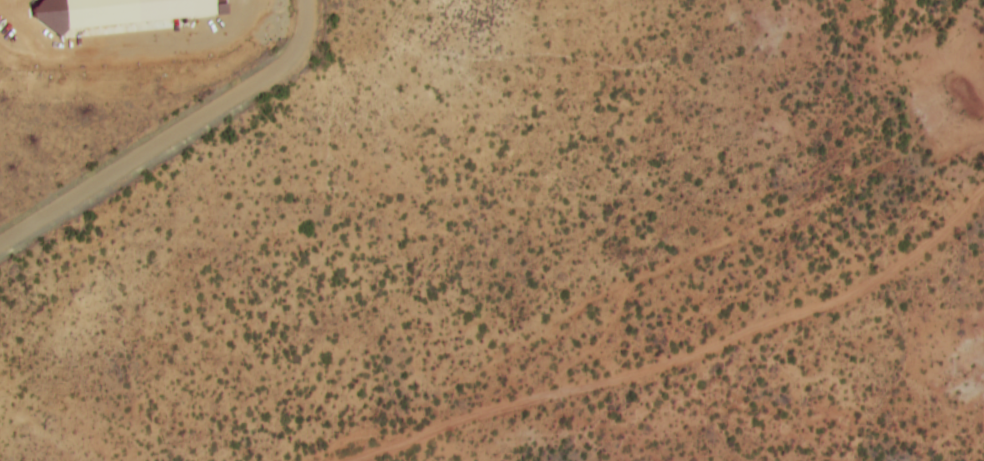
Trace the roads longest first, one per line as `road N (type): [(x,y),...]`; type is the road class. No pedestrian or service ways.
road 1 (track): [(308,460),(859,198),(983,157)]
road 2 (residential): [(0,244),(298,44),(298,0)]
road 3 (track): [(779,237),(763,0)]

